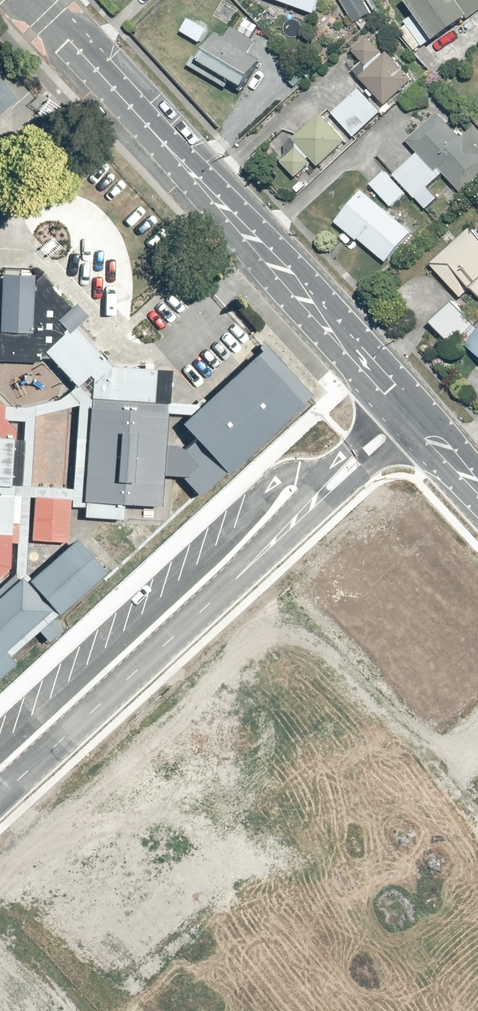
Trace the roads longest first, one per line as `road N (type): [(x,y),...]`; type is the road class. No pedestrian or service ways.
road 1 (tertiary): [(32,0),(404,415)]
road 2 (residential): [(404,415),(0,794)]
road 3 (residential): [(477,738),(274,921),(282,959),(327,1010)]

